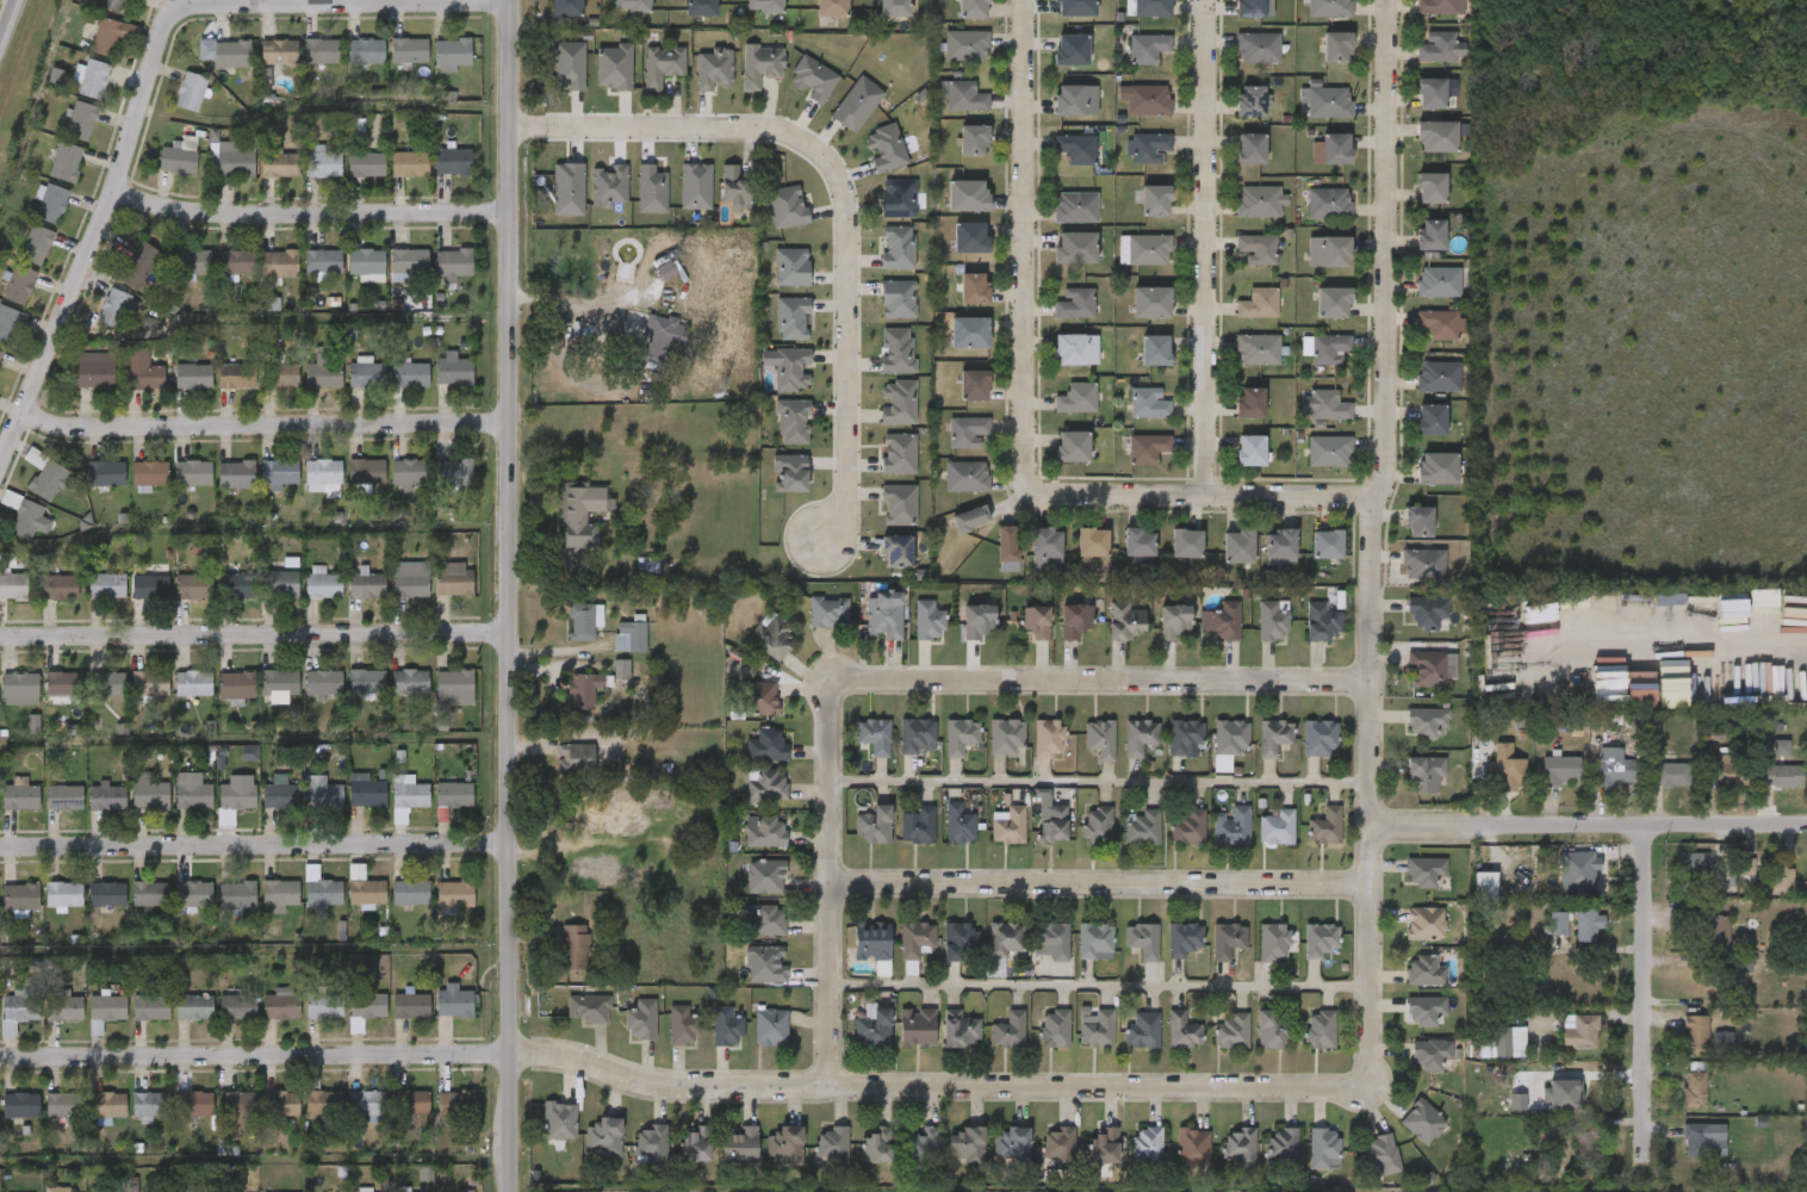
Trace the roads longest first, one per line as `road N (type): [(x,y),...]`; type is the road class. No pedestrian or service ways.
road 1 (residential): [(510,1055),(558,1056),(648,1082),(1343,1091),(1365,1078),(1368,602),(1387,371),(1389,0)]
road 2 (tertiary): [(510,0),(510,1191)]
road 3 (residential): [(510,4),(193,6),(172,14),(104,224),(0,467)]
road 4 (residential): [(511,129),(784,137),(820,153),(840,178),(853,217),(844,514),(820,555)]
road 5 (residential): [(826,879),(1371,887)]
road 6 (residential): [(1370,679),(864,683),(832,691)]
road 7 (residential): [(0,1058),(510,1055)]
road 8 (residential): [(0,848),(510,845)]
road 9 (residential): [(0,637),(509,634)]
road 10 (residential): [(1205,0),(1207,495)]
road 11 (residential): [(1024,0),(1025,493)]
road 12 (residential): [(23,412),(67,429),(510,423)]
road 13 (residential): [(1371,828),(1806,825)]
road 14 (residential): [(113,192),(219,215),(511,212)]
road 15 (residential): [(832,691),(822,714),(825,1081)]
road 16 (residential): [(1025,493),(1377,496)]
road 17 (residential): [(1645,825),(1643,1168)]

